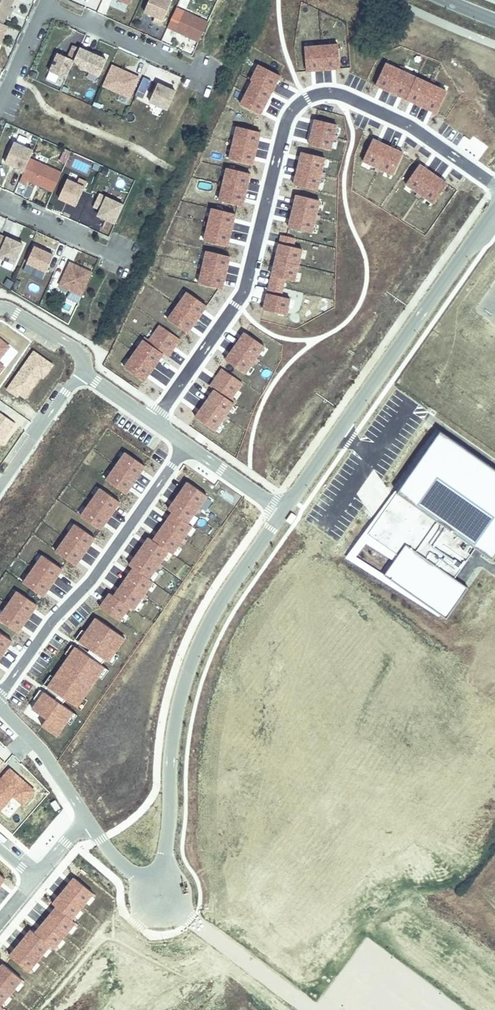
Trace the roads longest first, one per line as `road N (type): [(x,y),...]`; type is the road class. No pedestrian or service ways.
road 1 (residential): [(152,422),(245,290),(285,123),(307,99),(343,95),(409,125),(494,185)]
road 2 (residential): [(281,512),(201,638),(183,690),(161,897),(115,859),(86,820)]
road 3 (residential): [(494,211),(281,512)]
road 4 (residential): [(186,447),(0,693)]
road 5 (residential): [(86,820),(43,750),(0,709)]
road 6 (residential): [(0,485),(84,373)]

